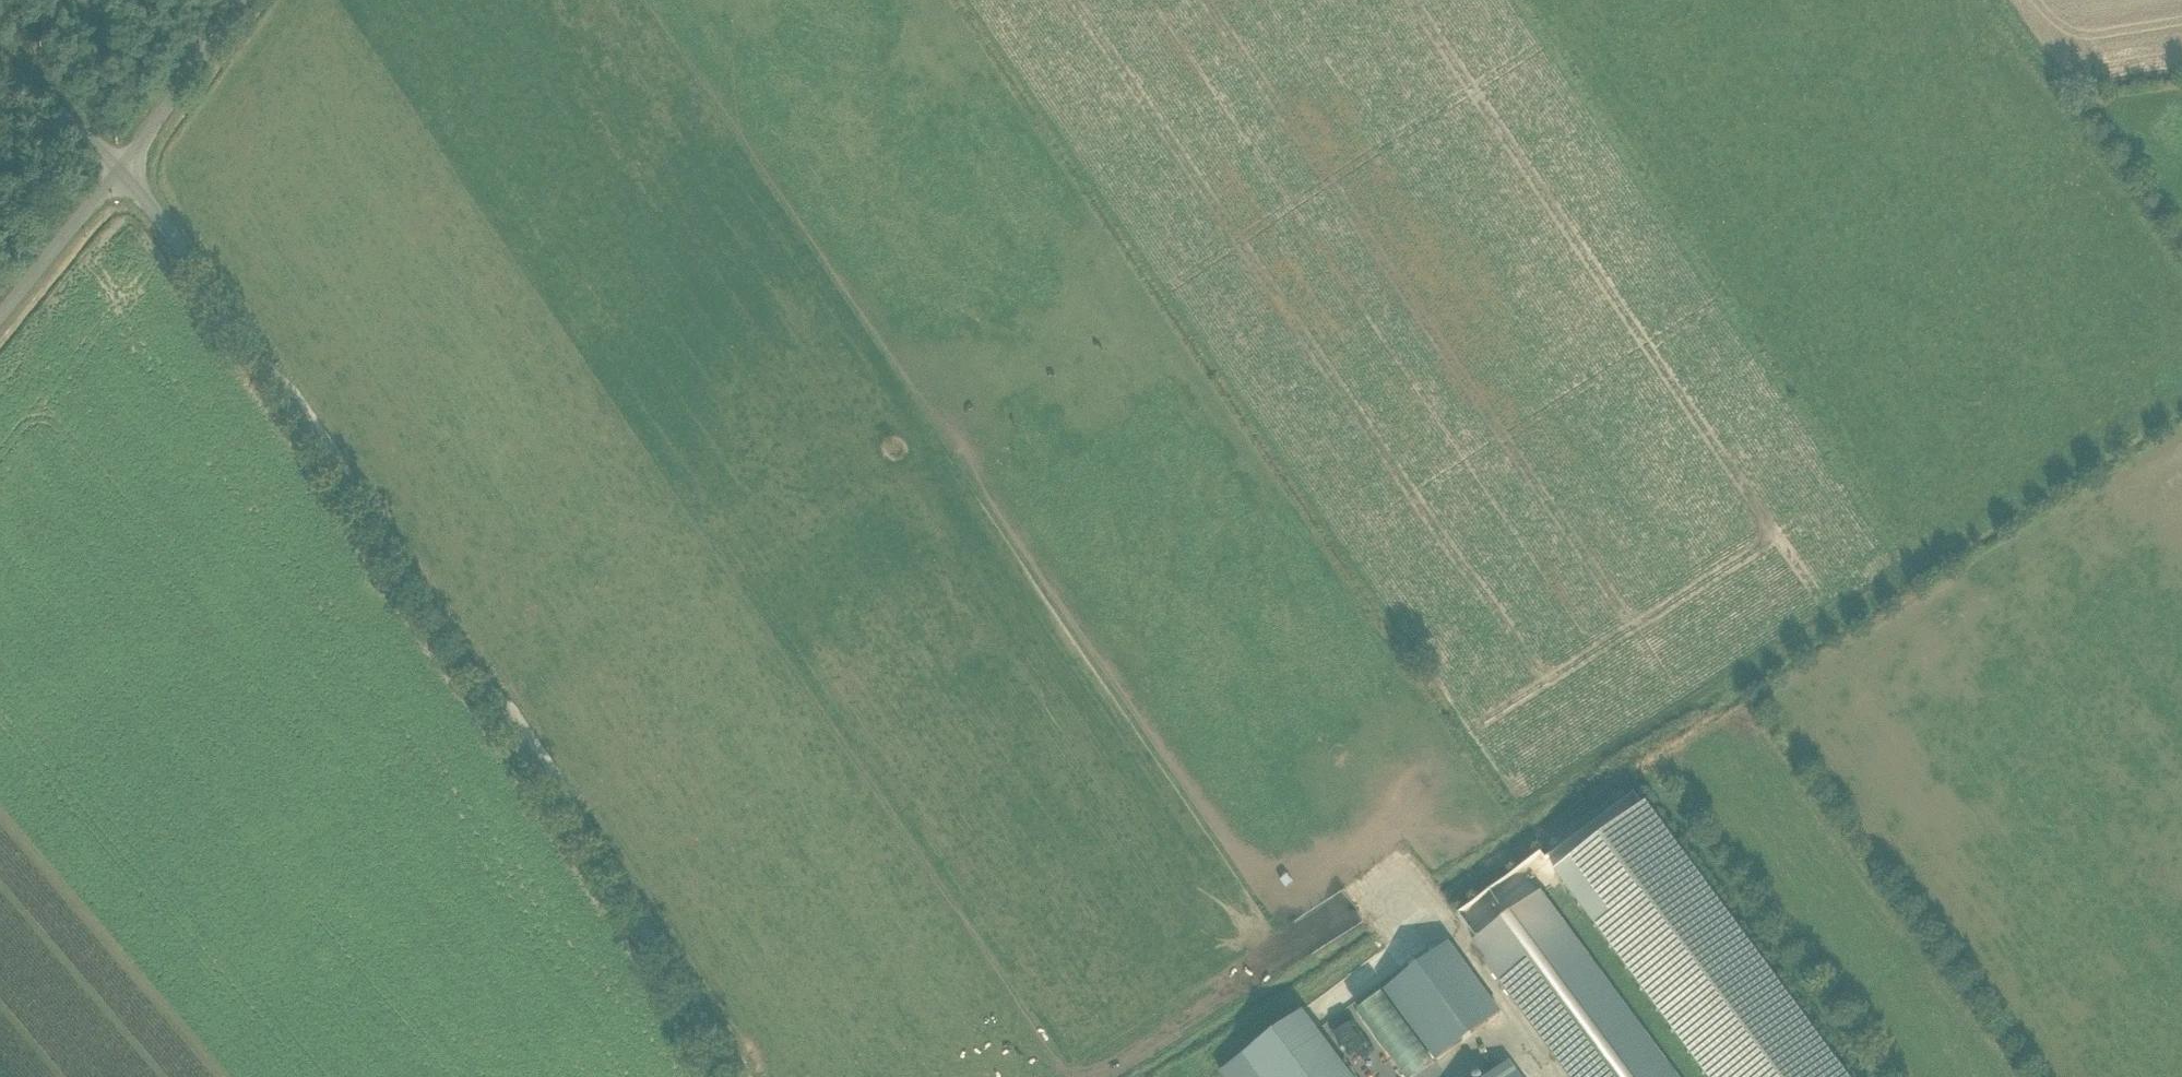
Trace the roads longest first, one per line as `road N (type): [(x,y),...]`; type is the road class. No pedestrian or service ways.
road 1 (unclassified): [(726,1076),(583,837),(205,280),(119,171)]
road 2 (unclassified): [(119,171),(238,0)]
road 3 (unclassified): [(119,171),(0,317)]
road 4 (unclassified): [(0,64),(119,171)]

